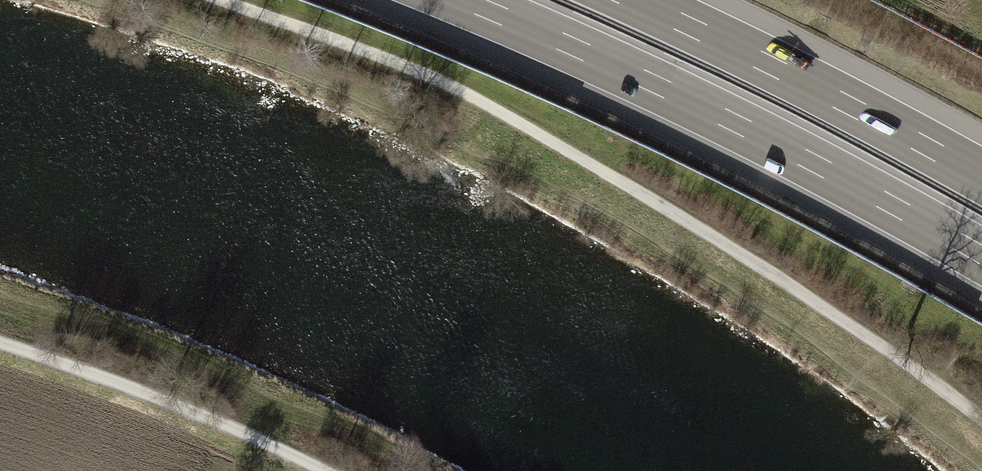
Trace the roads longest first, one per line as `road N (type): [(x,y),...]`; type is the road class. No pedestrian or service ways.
road 1 (track): [(216,0),(419,70),(524,125),(795,288),(981,418)]
road 2 (motorway): [(460,0),(745,129),(981,256)]
road 3 (motorway): [(981,177),(634,0)]
road 4 (track): [(0,342),(126,386),(321,470)]

